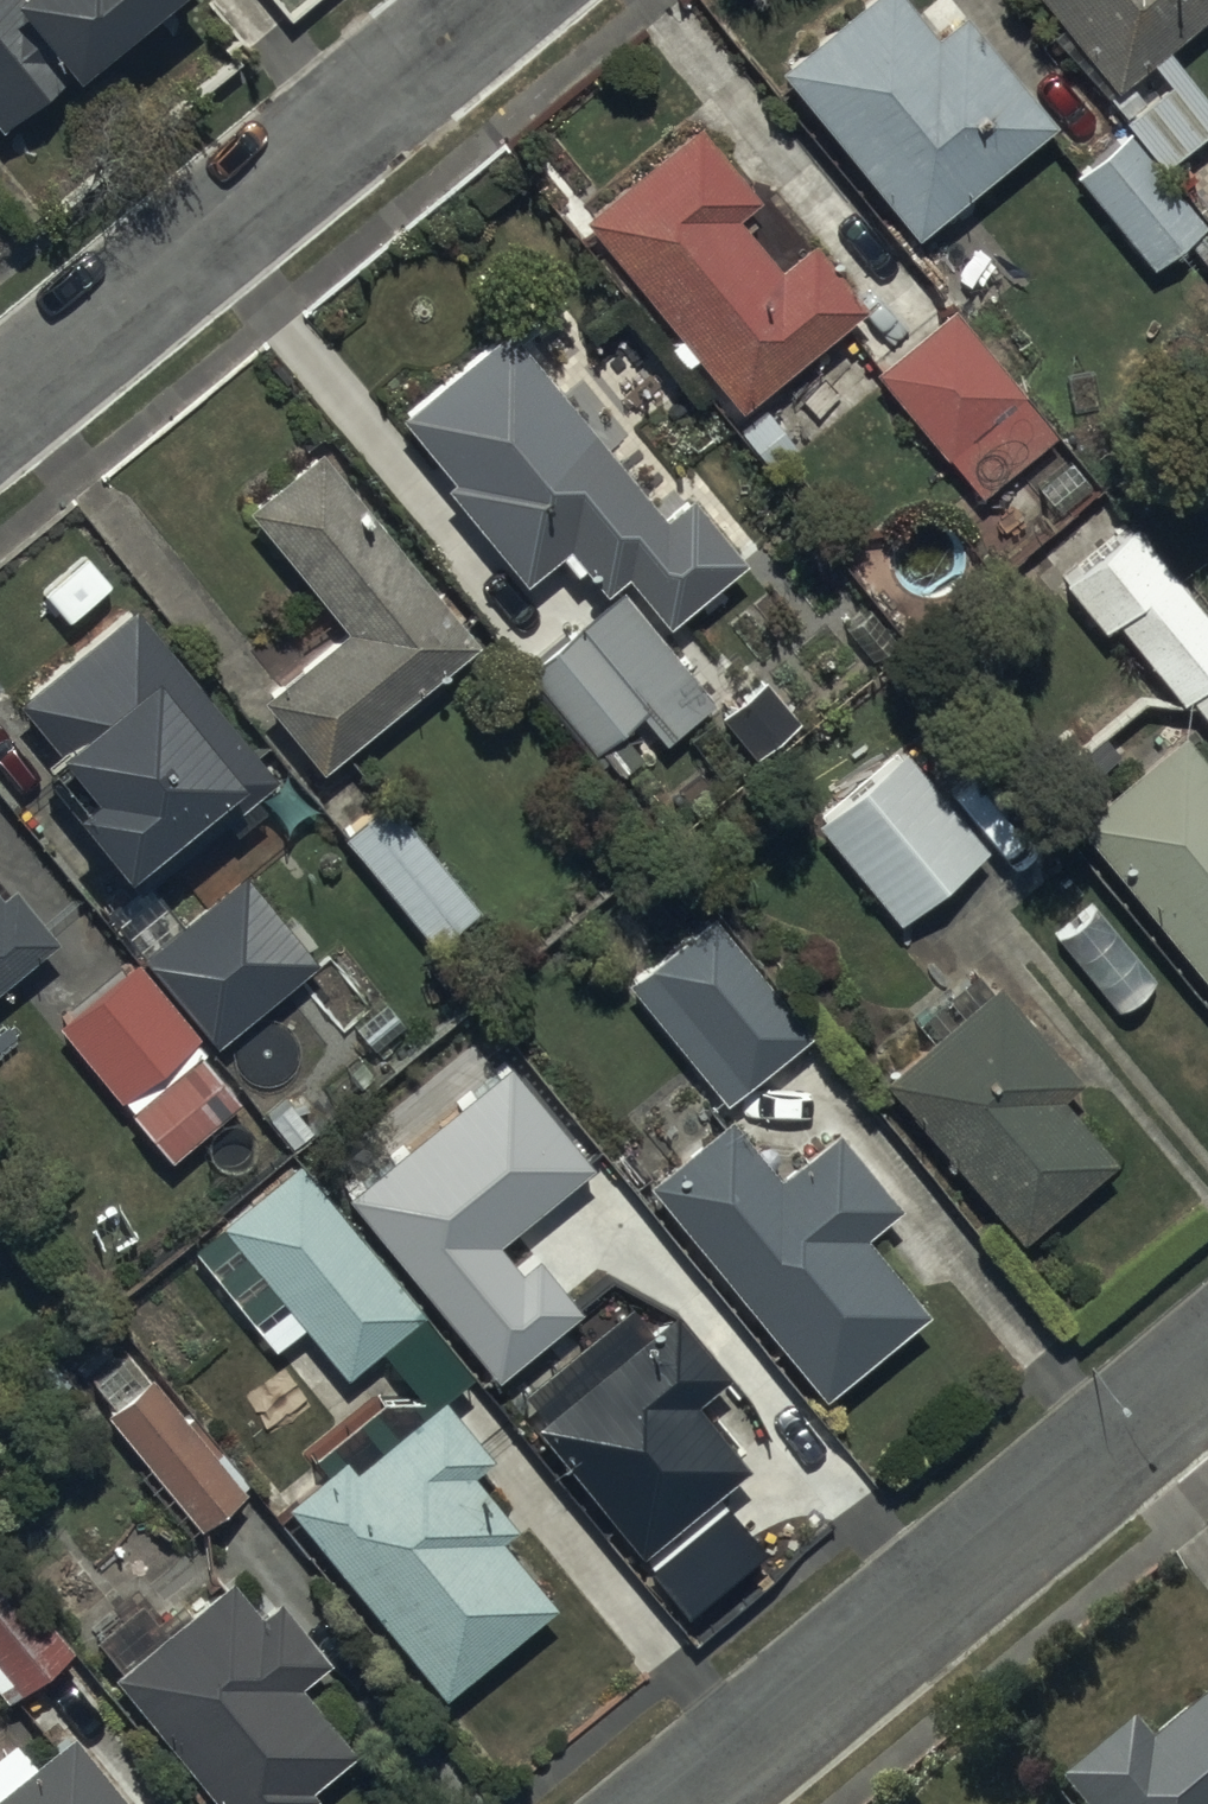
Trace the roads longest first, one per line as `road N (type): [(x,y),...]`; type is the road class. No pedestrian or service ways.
road 1 (residential): [(1207,1366),(676,1803)]
road 2 (residential): [(0,407),(497,0)]

